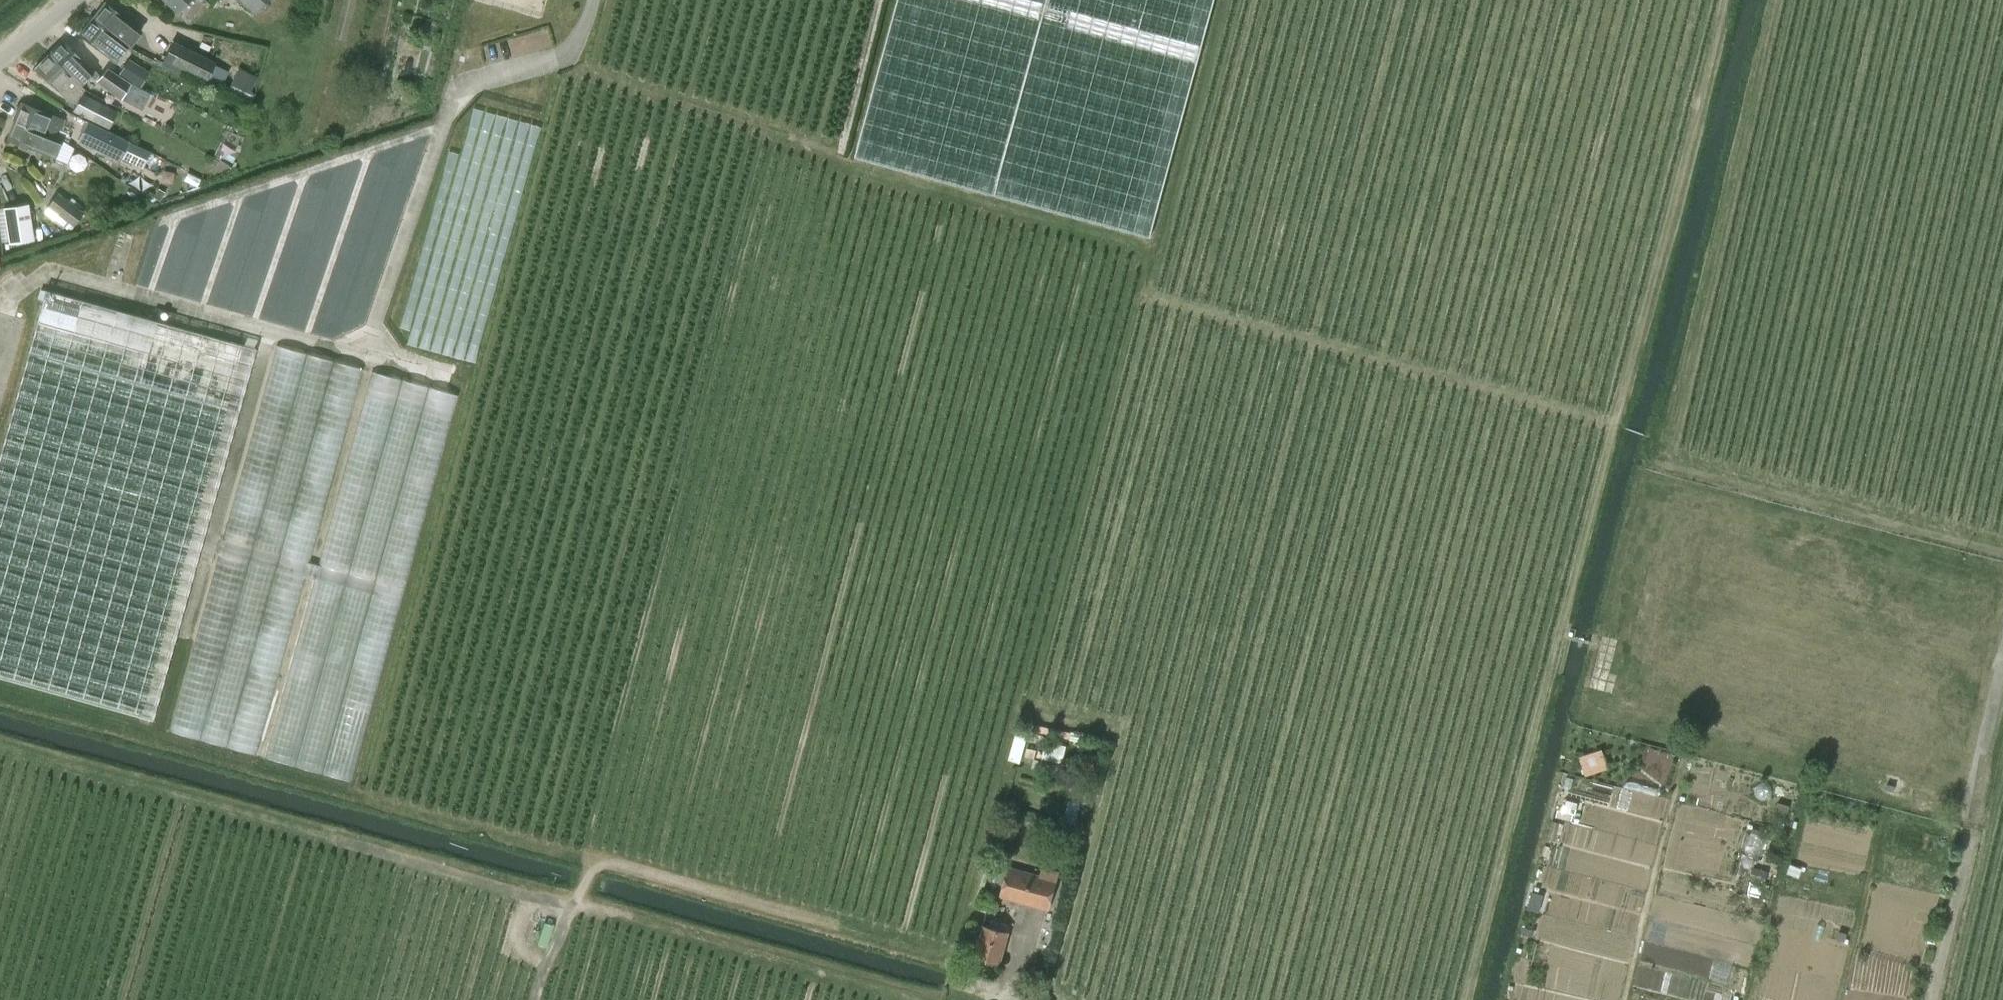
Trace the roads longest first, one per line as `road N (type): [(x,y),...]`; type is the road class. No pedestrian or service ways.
road 1 (track): [(26,285),(49,270),(365,357),(447,112),(476,79),(576,52),(590,0)]

